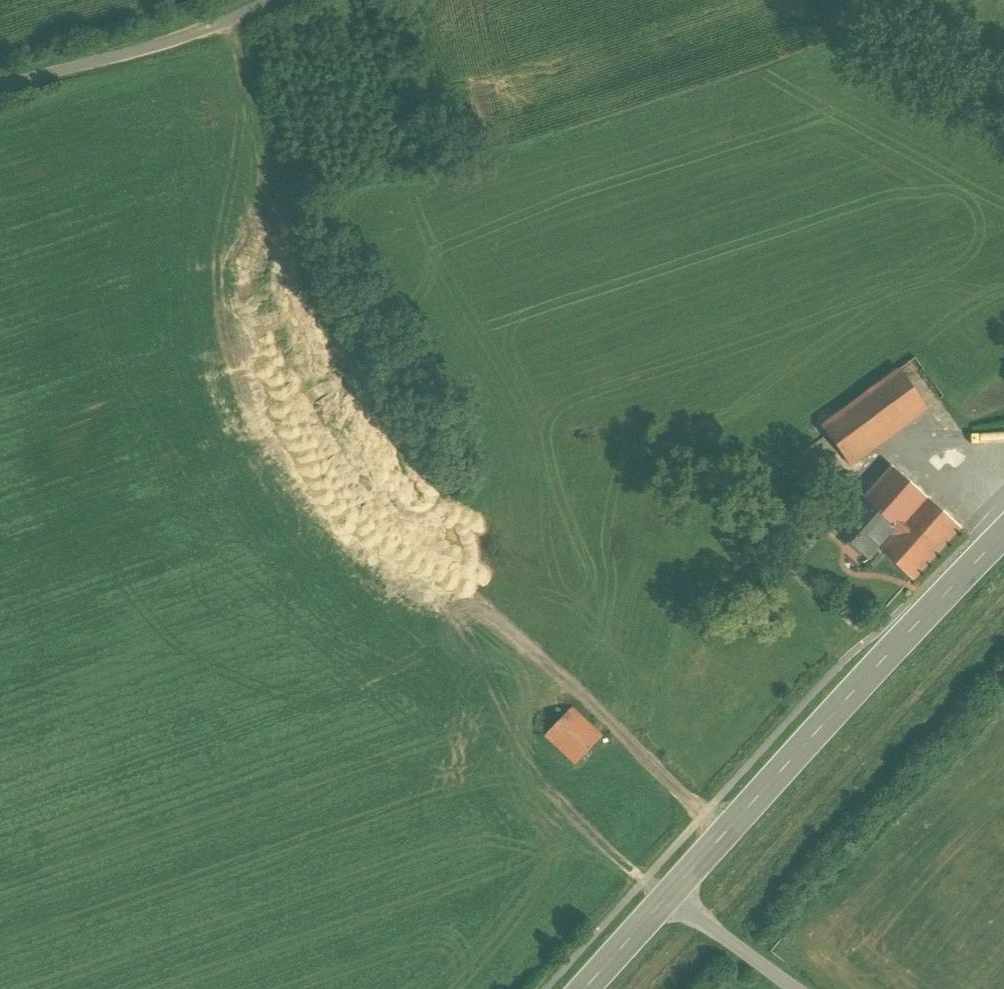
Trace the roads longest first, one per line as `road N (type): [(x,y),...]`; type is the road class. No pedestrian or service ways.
road 1 (secondary): [(583,988),(1003,533)]
road 2 (unclassified): [(252,0),(123,57),(0,94)]

